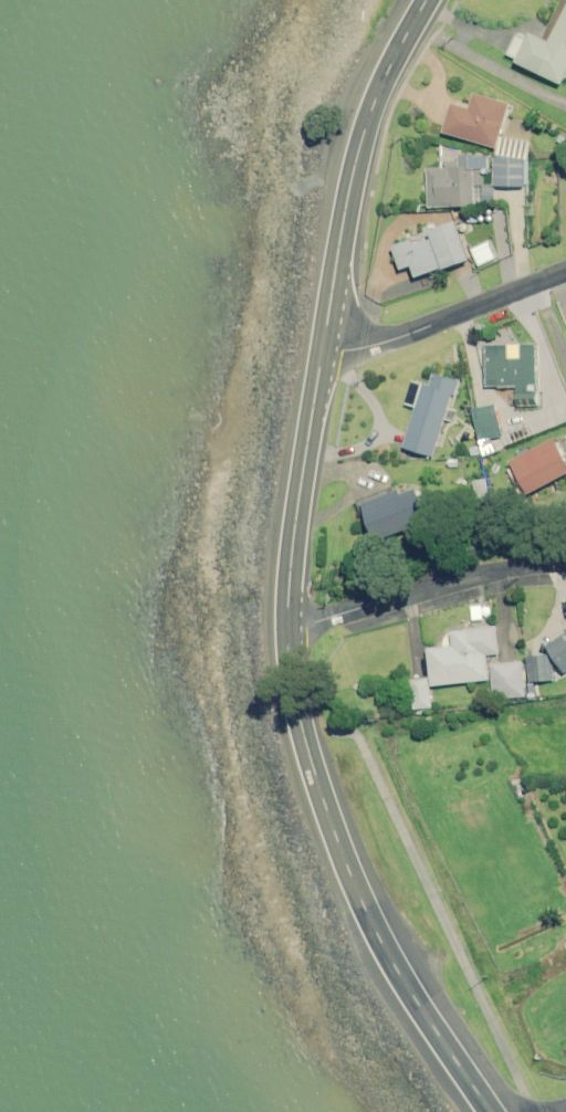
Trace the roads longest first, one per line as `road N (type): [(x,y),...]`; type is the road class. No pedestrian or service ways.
road 1 (primary): [(492,1111),(379,939),(347,871),(301,716),(290,630)]
road 2 (primary): [(327,341),(363,143),(427,0)]
road 3 (primary): [(290,630),(294,536),(327,341)]
road 4 (residential): [(290,630),(476,578),(565,564)]
road 5 (residential): [(327,341),(399,338),(565,270)]

